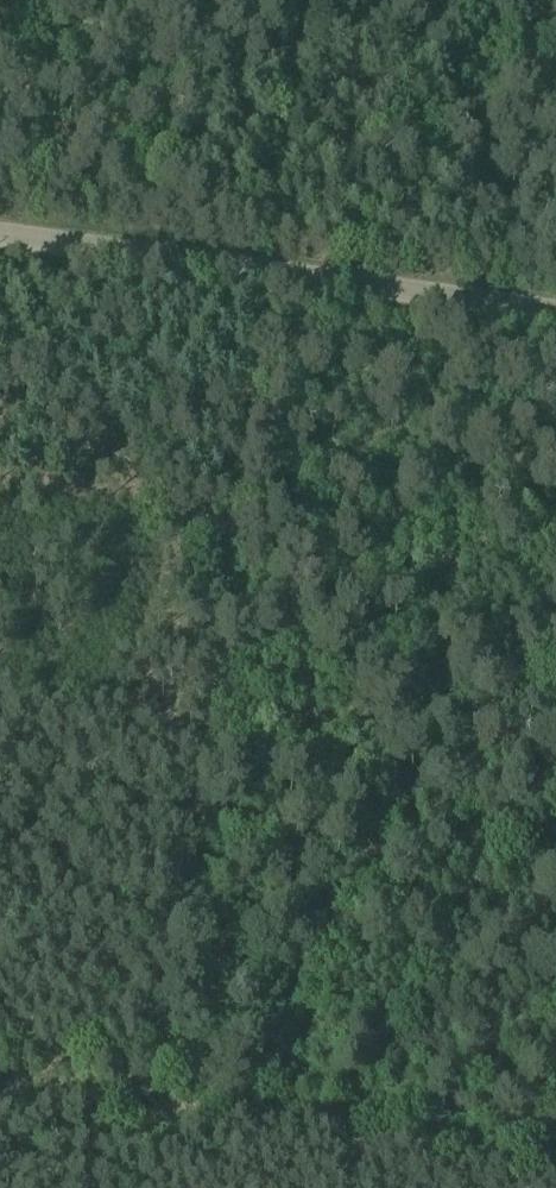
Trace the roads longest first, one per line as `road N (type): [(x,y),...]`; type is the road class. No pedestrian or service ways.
road 1 (unclassified): [(0,236),(555,313)]
road 2 (track): [(95,1187),(106,1109),(555,1169)]

